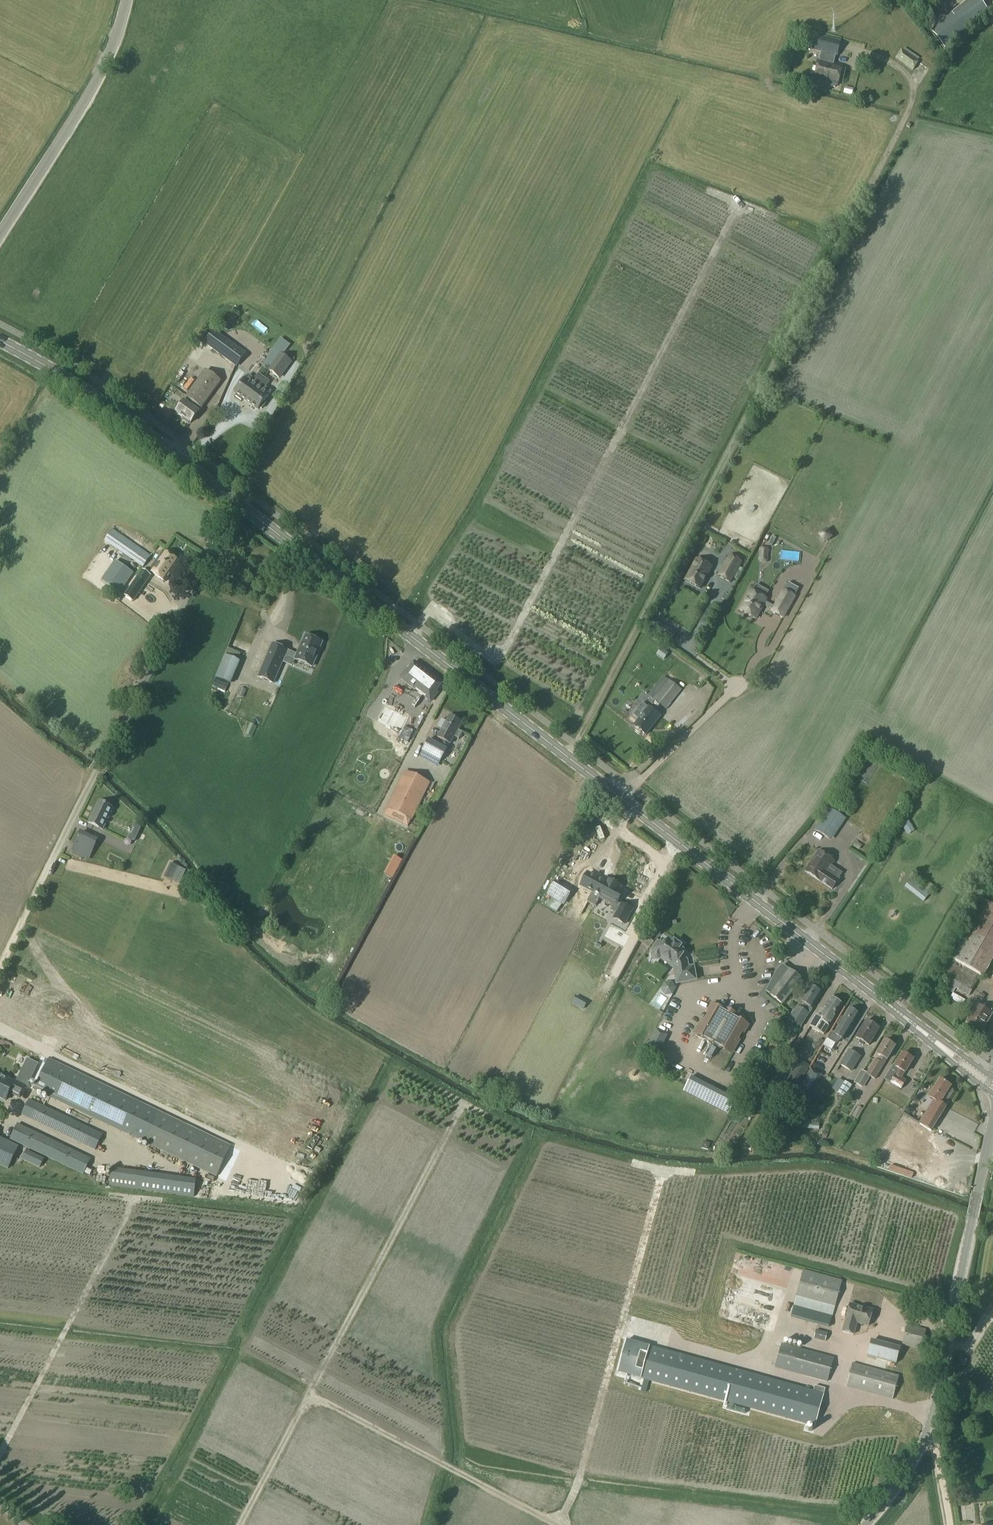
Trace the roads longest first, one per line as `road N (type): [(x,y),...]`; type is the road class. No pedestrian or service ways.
road 1 (secondary): [(977,1075),(235,500)]
road 2 (track): [(463,1105),(240,1524)]
road 3 (unclassified): [(864,1524),(903,1481),(932,1414),(992,1131)]
road 4 (unclassified): [(44,873),(235,500)]
road 5 (secondary): [(235,500),(0,342)]
road 6 (track): [(556,1524),(309,1394)]
road 7 (tertiary): [(0,234),(97,83),(125,0)]

